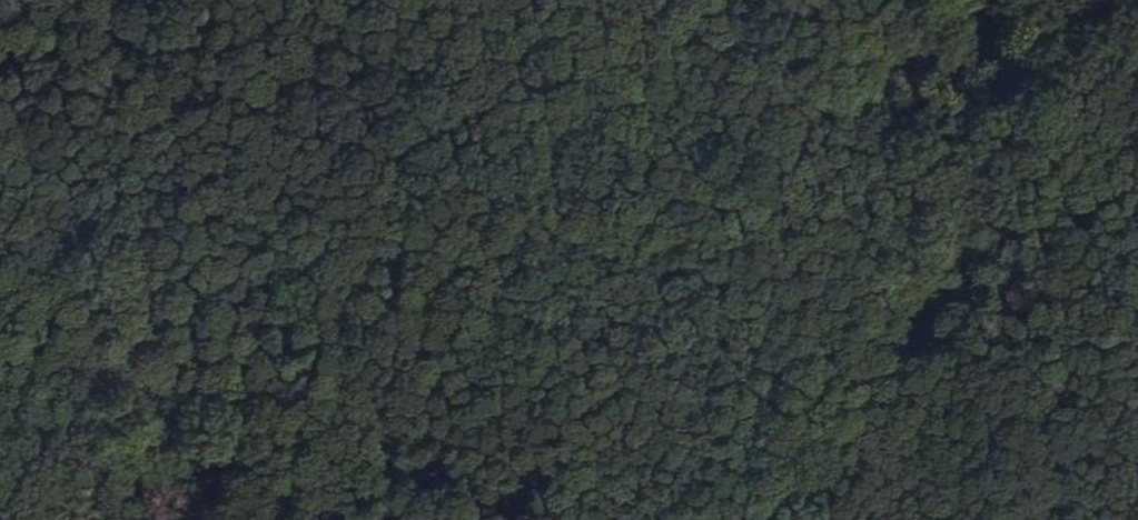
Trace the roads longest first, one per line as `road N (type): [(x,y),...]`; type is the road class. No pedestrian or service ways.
road 1 (track): [(1076,0),(744,519)]

